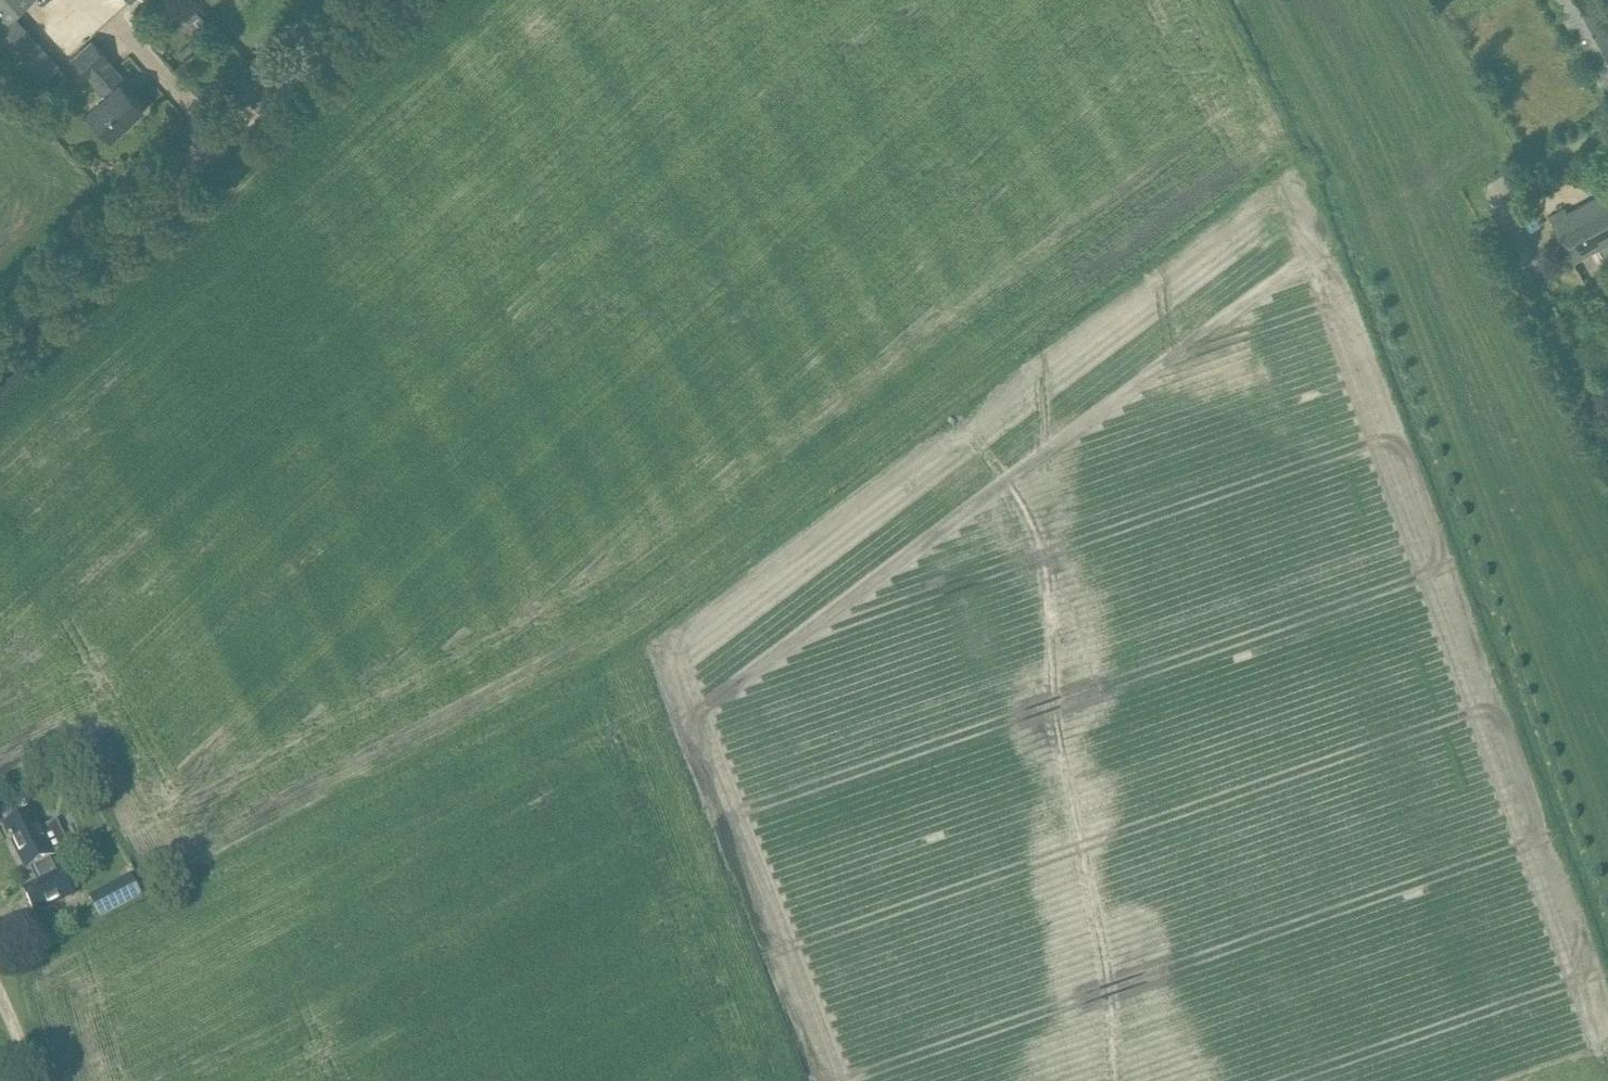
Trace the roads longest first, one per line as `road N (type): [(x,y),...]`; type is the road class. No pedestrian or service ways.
road 1 (unclassified): [(0,337),(369,0)]
road 2 (residential): [(1607,420),(1492,187),(1607,128)]

